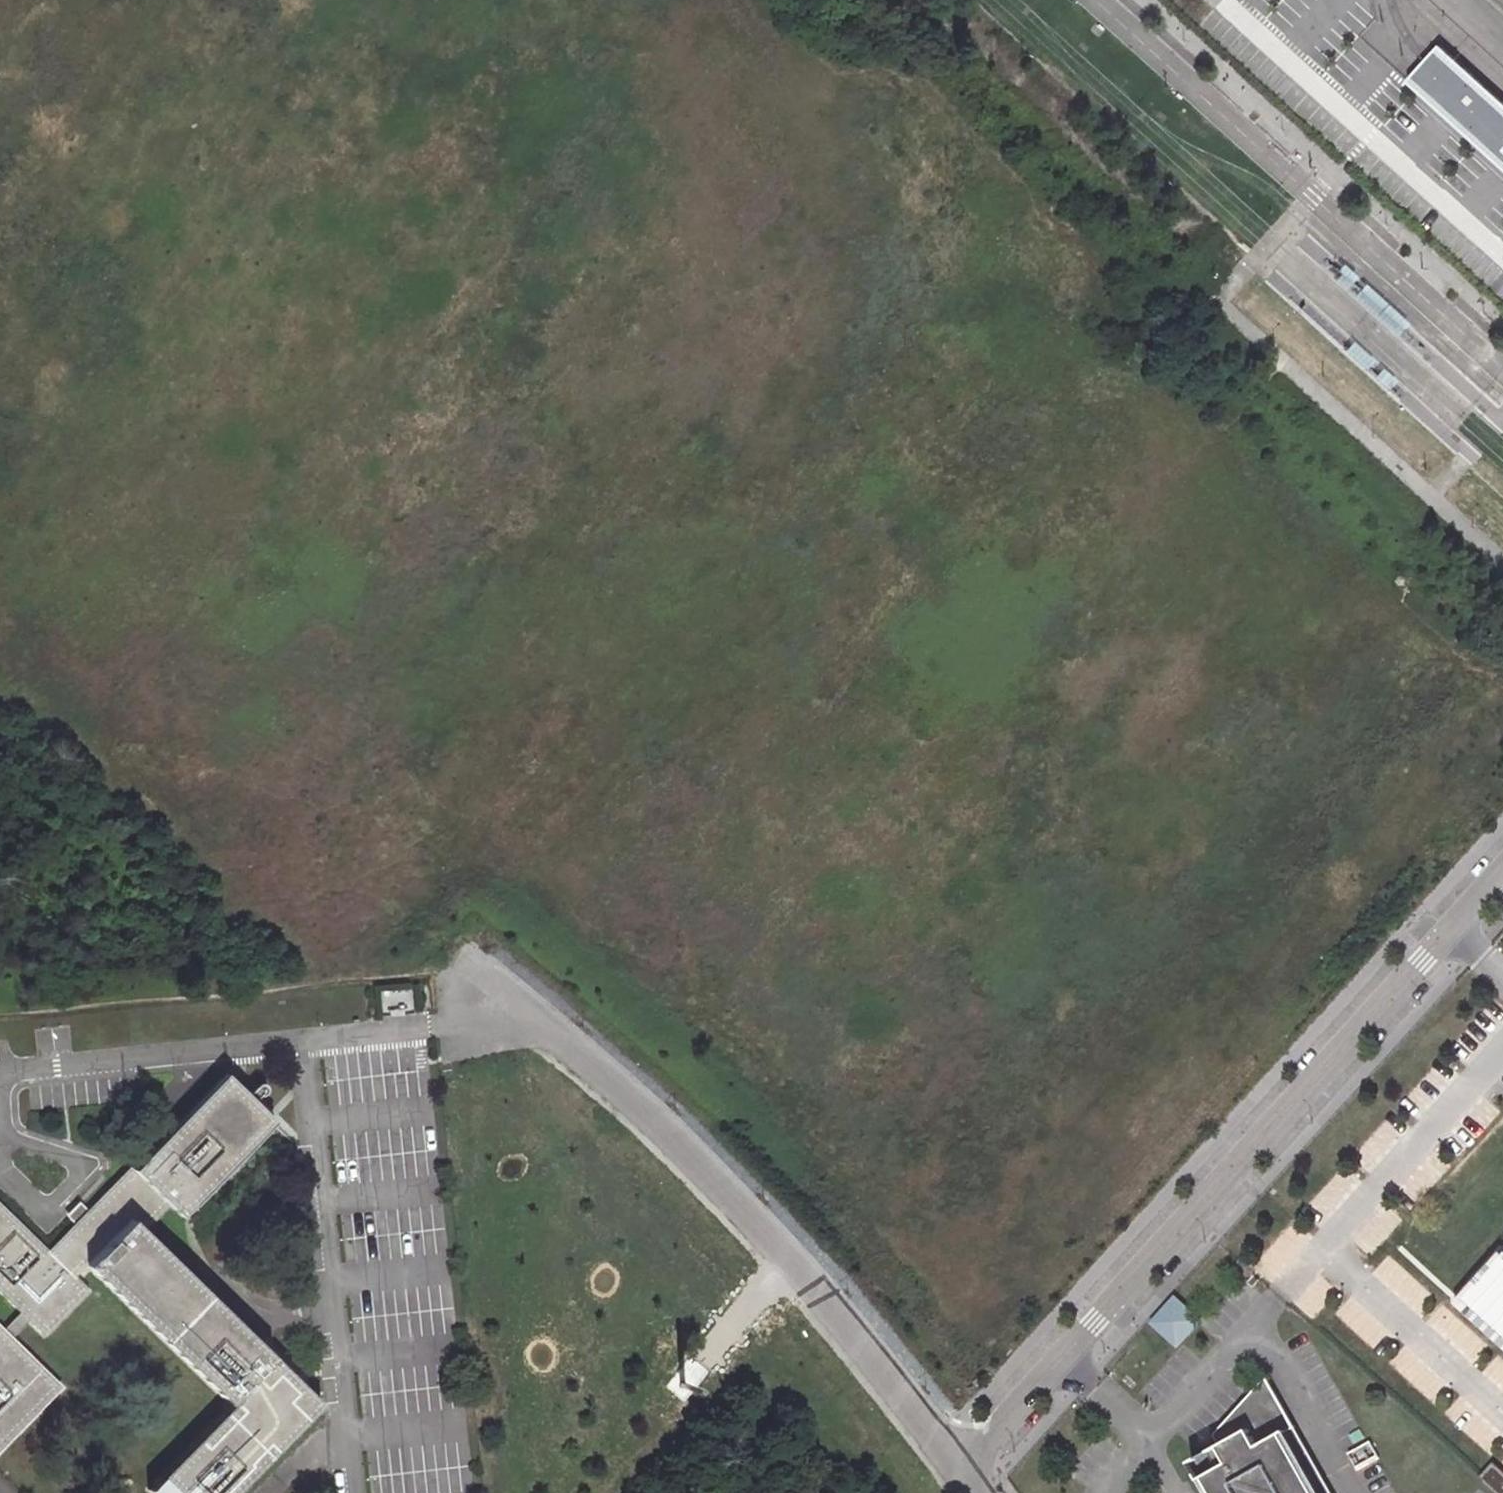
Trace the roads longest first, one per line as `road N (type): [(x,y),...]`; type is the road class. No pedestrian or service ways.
road 1 (unclassified): [(962,1469),(1502,876)]
road 2 (unclassified): [(962,1469),(798,1266),(658,1123),(534,1015),(495,1003),(450,1020)]

